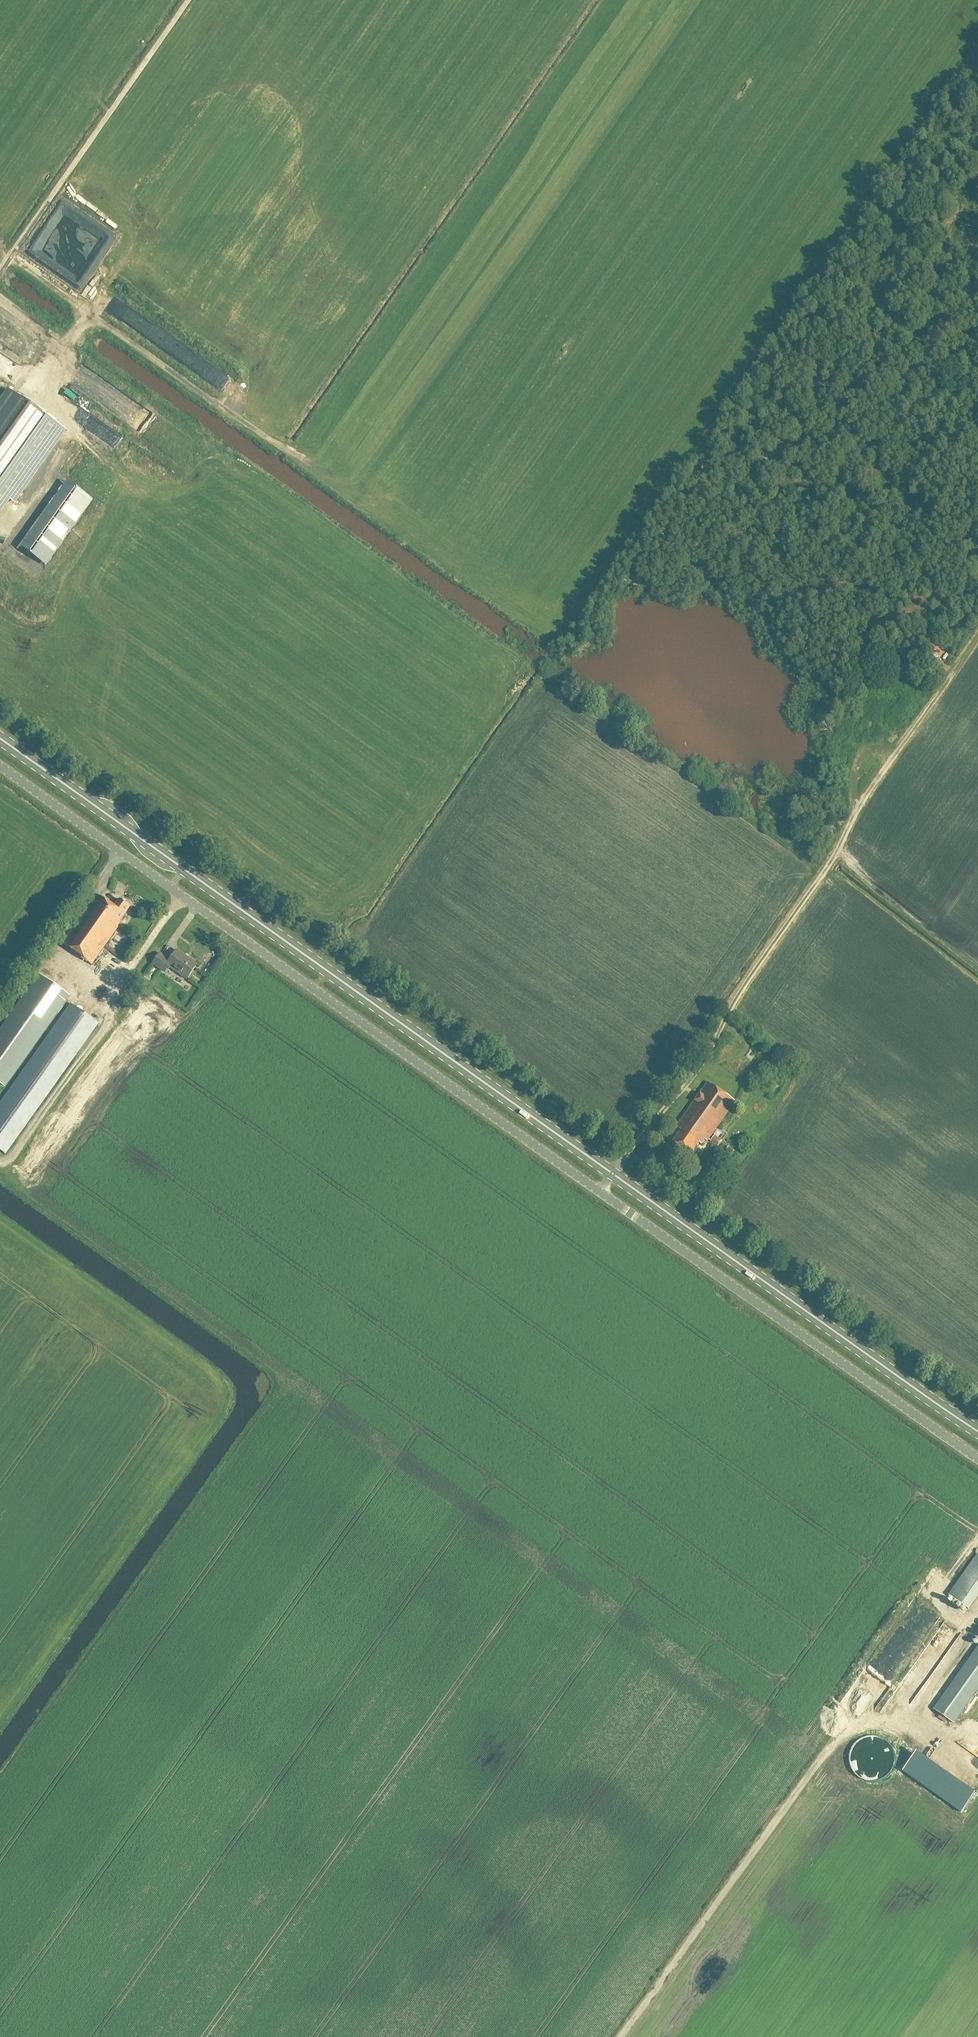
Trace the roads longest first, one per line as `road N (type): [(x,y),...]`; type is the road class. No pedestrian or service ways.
road 1 (primary): [(977,1431),(0,732)]
road 2 (unclassified): [(977,1453),(0,758)]
road 3 (track): [(0,1163),(7,1167),(186,891)]

